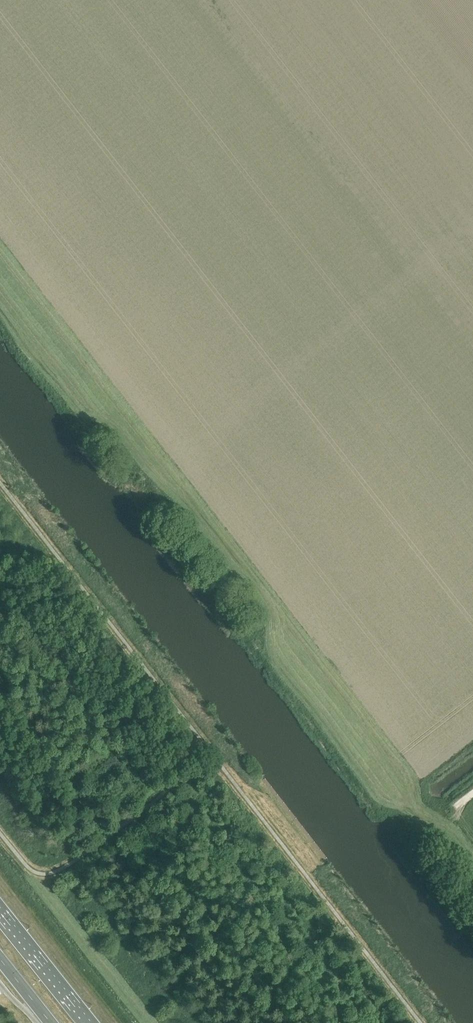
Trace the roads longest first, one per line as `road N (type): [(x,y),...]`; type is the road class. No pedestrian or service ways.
road 1 (trunk): [(91,1022),(0,907)]

